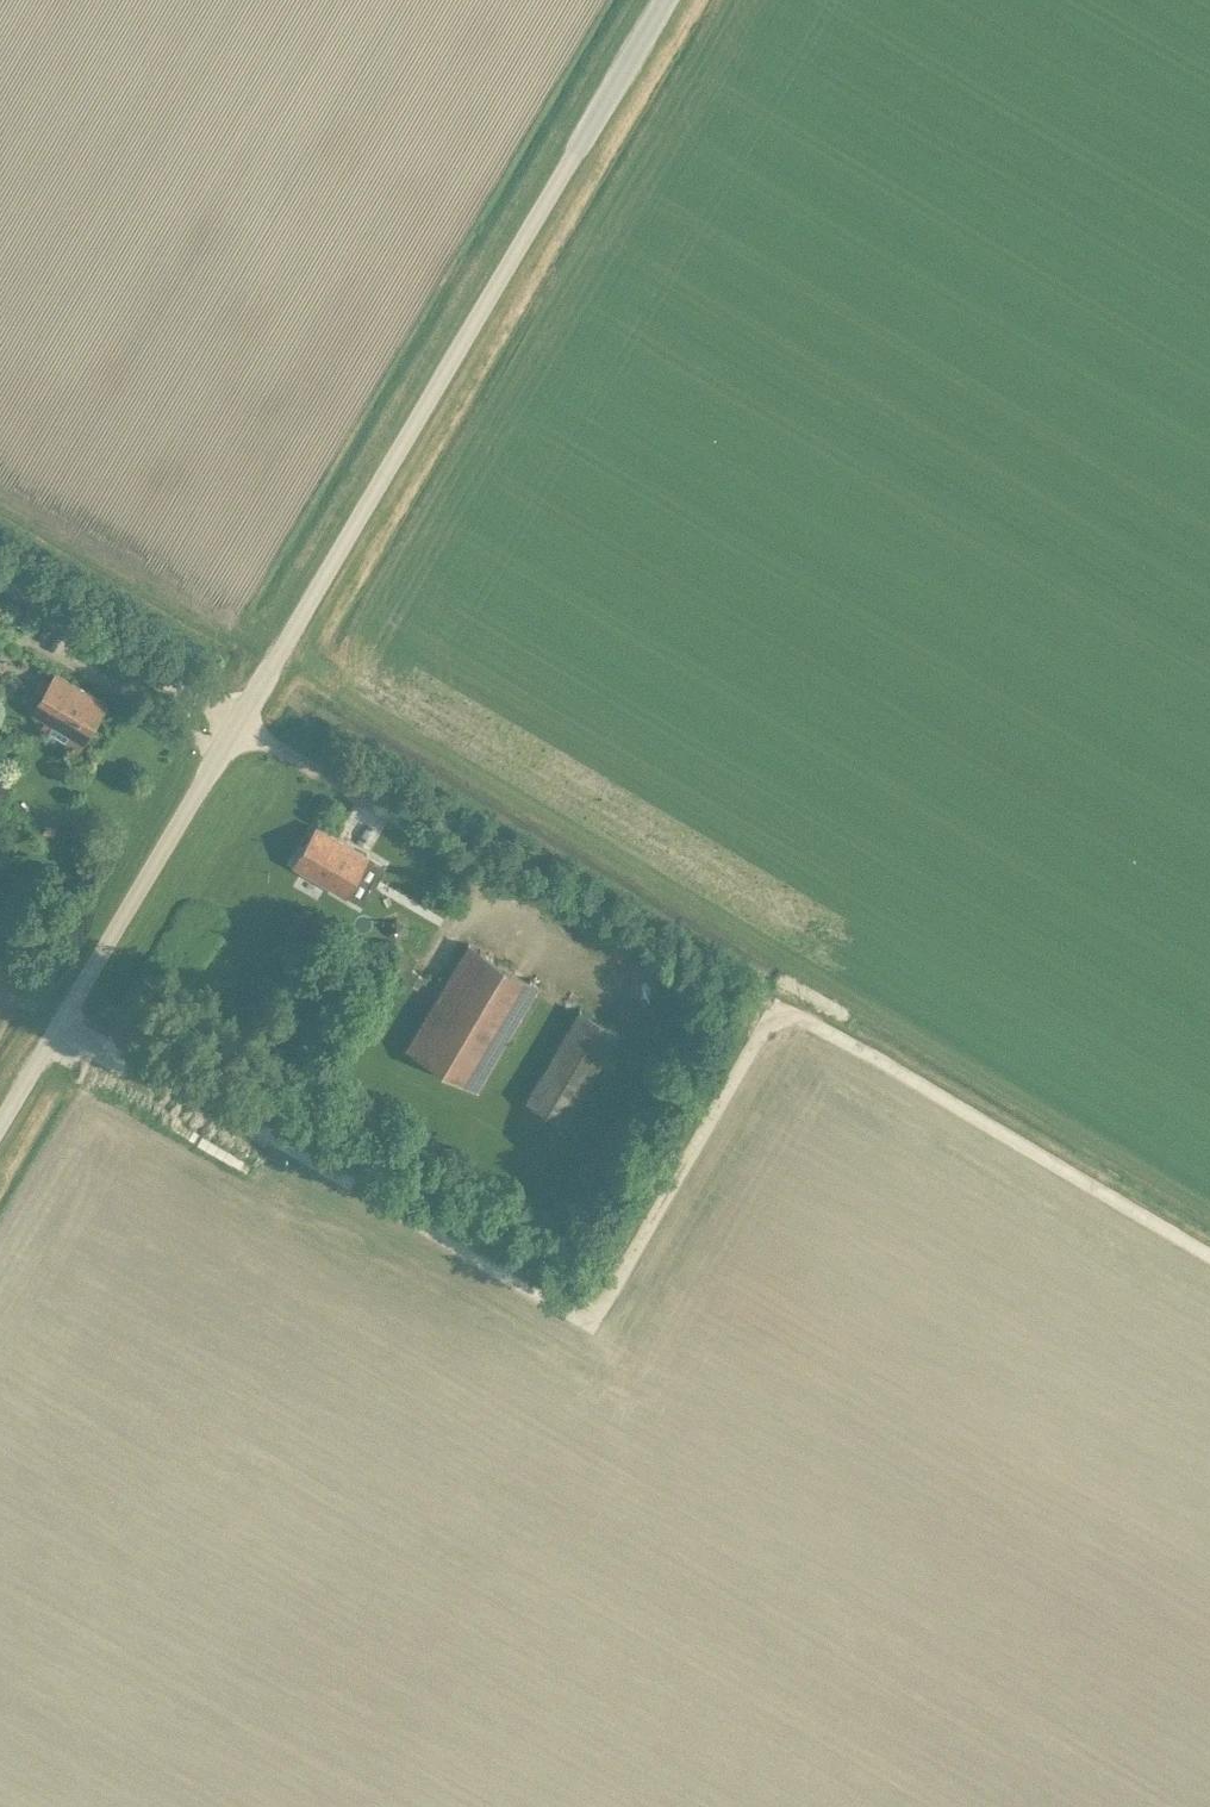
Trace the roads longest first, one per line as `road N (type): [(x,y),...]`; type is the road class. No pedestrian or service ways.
road 1 (track): [(62,1011),(581,1322),(775,1005),(1209,1259)]
road 2 (unclassified): [(0,1116),(662,0)]

